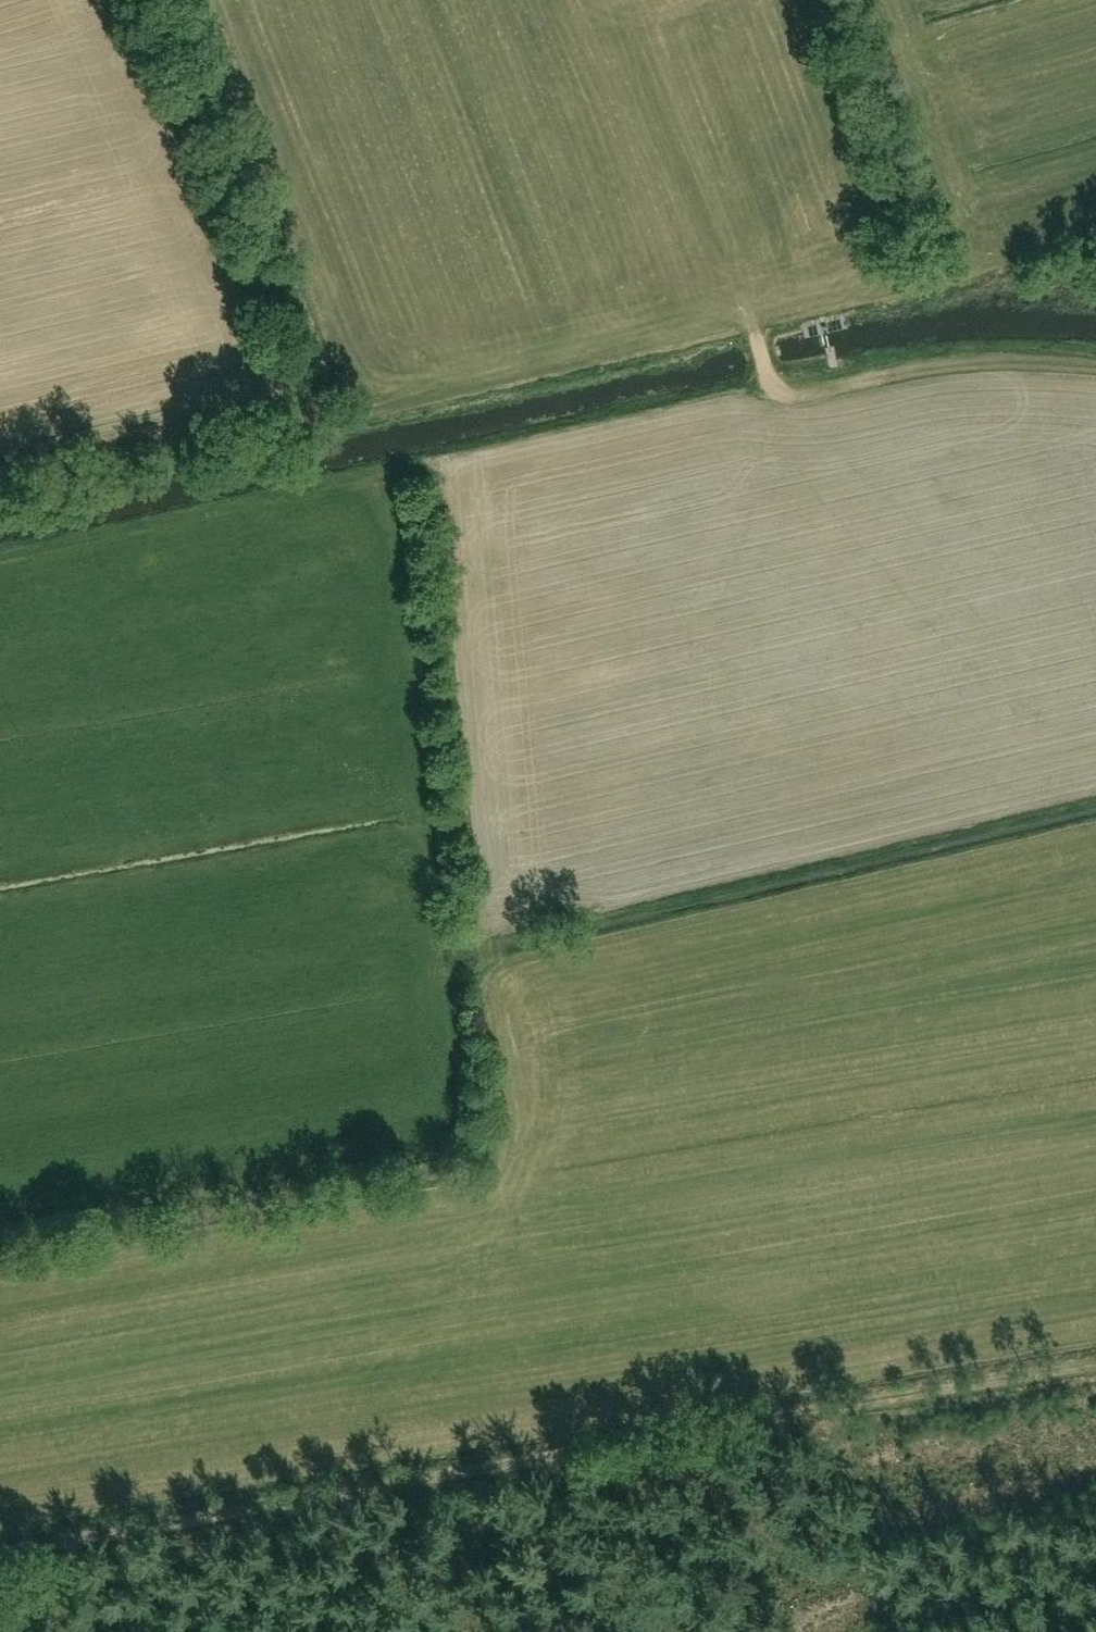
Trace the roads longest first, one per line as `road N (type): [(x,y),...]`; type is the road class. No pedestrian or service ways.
road 1 (track): [(0,1552),(1095,1360)]
road 2 (track): [(787,396),(751,393),(0,562)]
road 3 (track): [(752,313),(768,383),(787,396),(966,361),(1095,364)]

